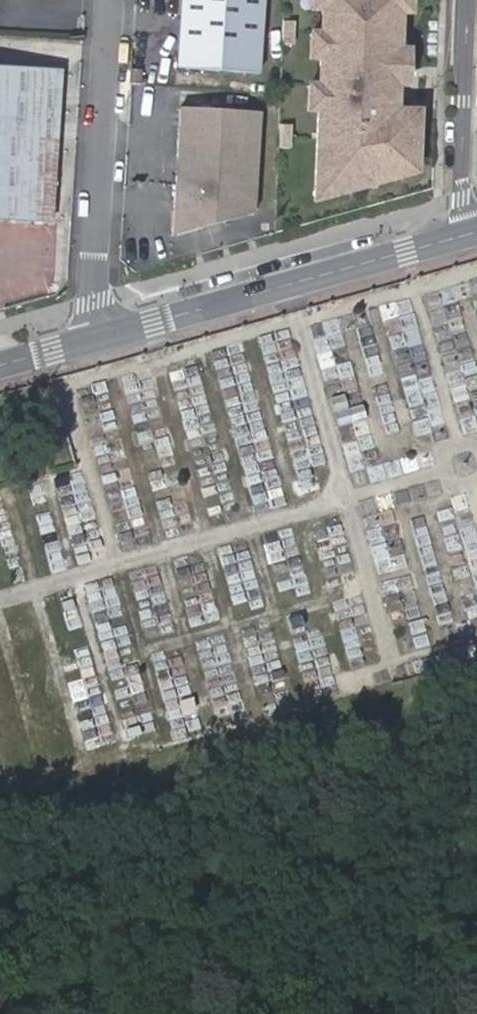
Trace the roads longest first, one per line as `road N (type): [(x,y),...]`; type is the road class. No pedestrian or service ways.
road 1 (tertiary): [(471,232),(0,366)]
road 2 (residential): [(471,232),(461,179),(468,0)]

